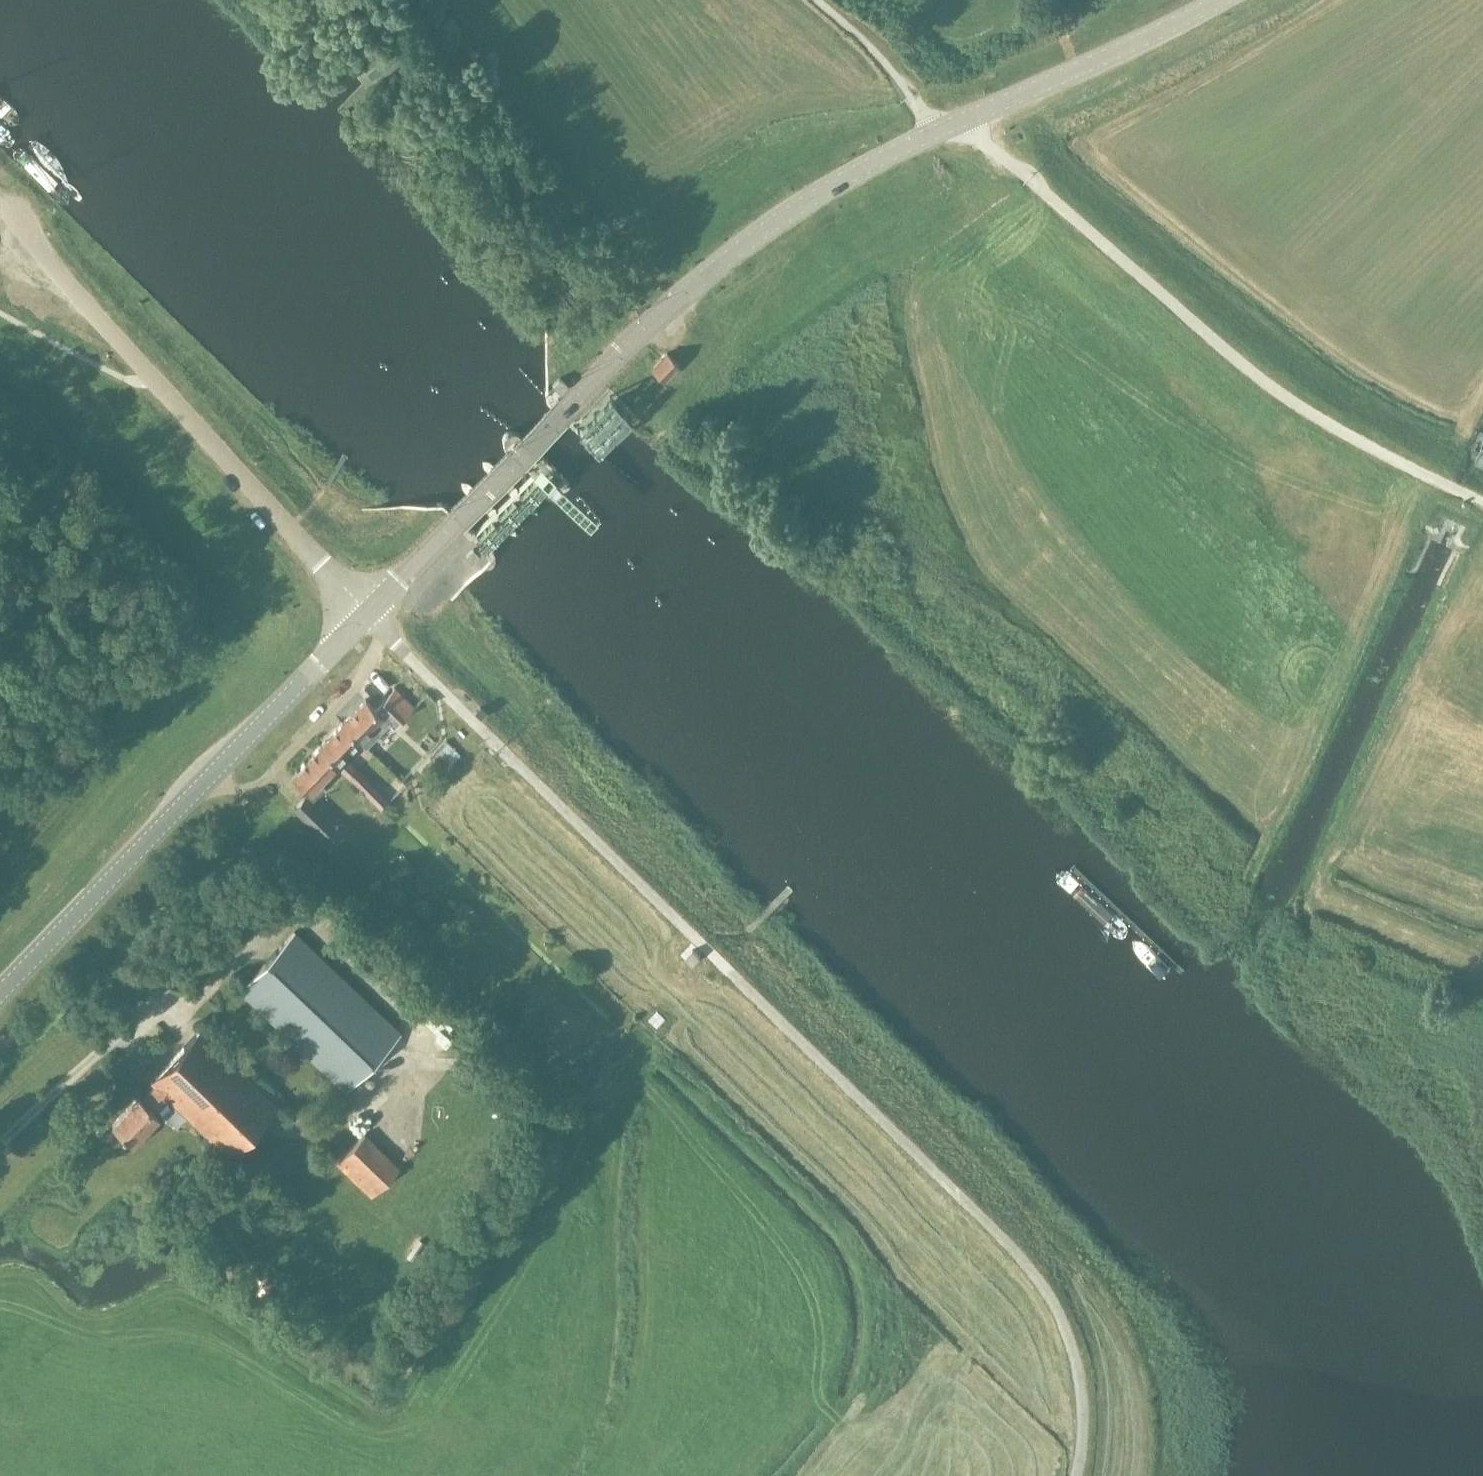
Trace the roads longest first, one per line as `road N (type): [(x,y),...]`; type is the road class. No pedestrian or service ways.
road 1 (tertiary): [(369,613),(650,324),(762,232),(896,151),(1220,0)]
road 2 (unclassified): [(369,613),(149,377)]
road 3 (tertiary): [(0,994),(207,780)]
road 4 (unclassified): [(386,632),(357,685),(262,782),(238,793),(207,780)]
road 5 (tertiary): [(207,780),(369,613)]
road 6 (unclassified): [(0,201),(149,377)]
road 7 (track): [(1388,559),(1398,524),(1465,424)]

